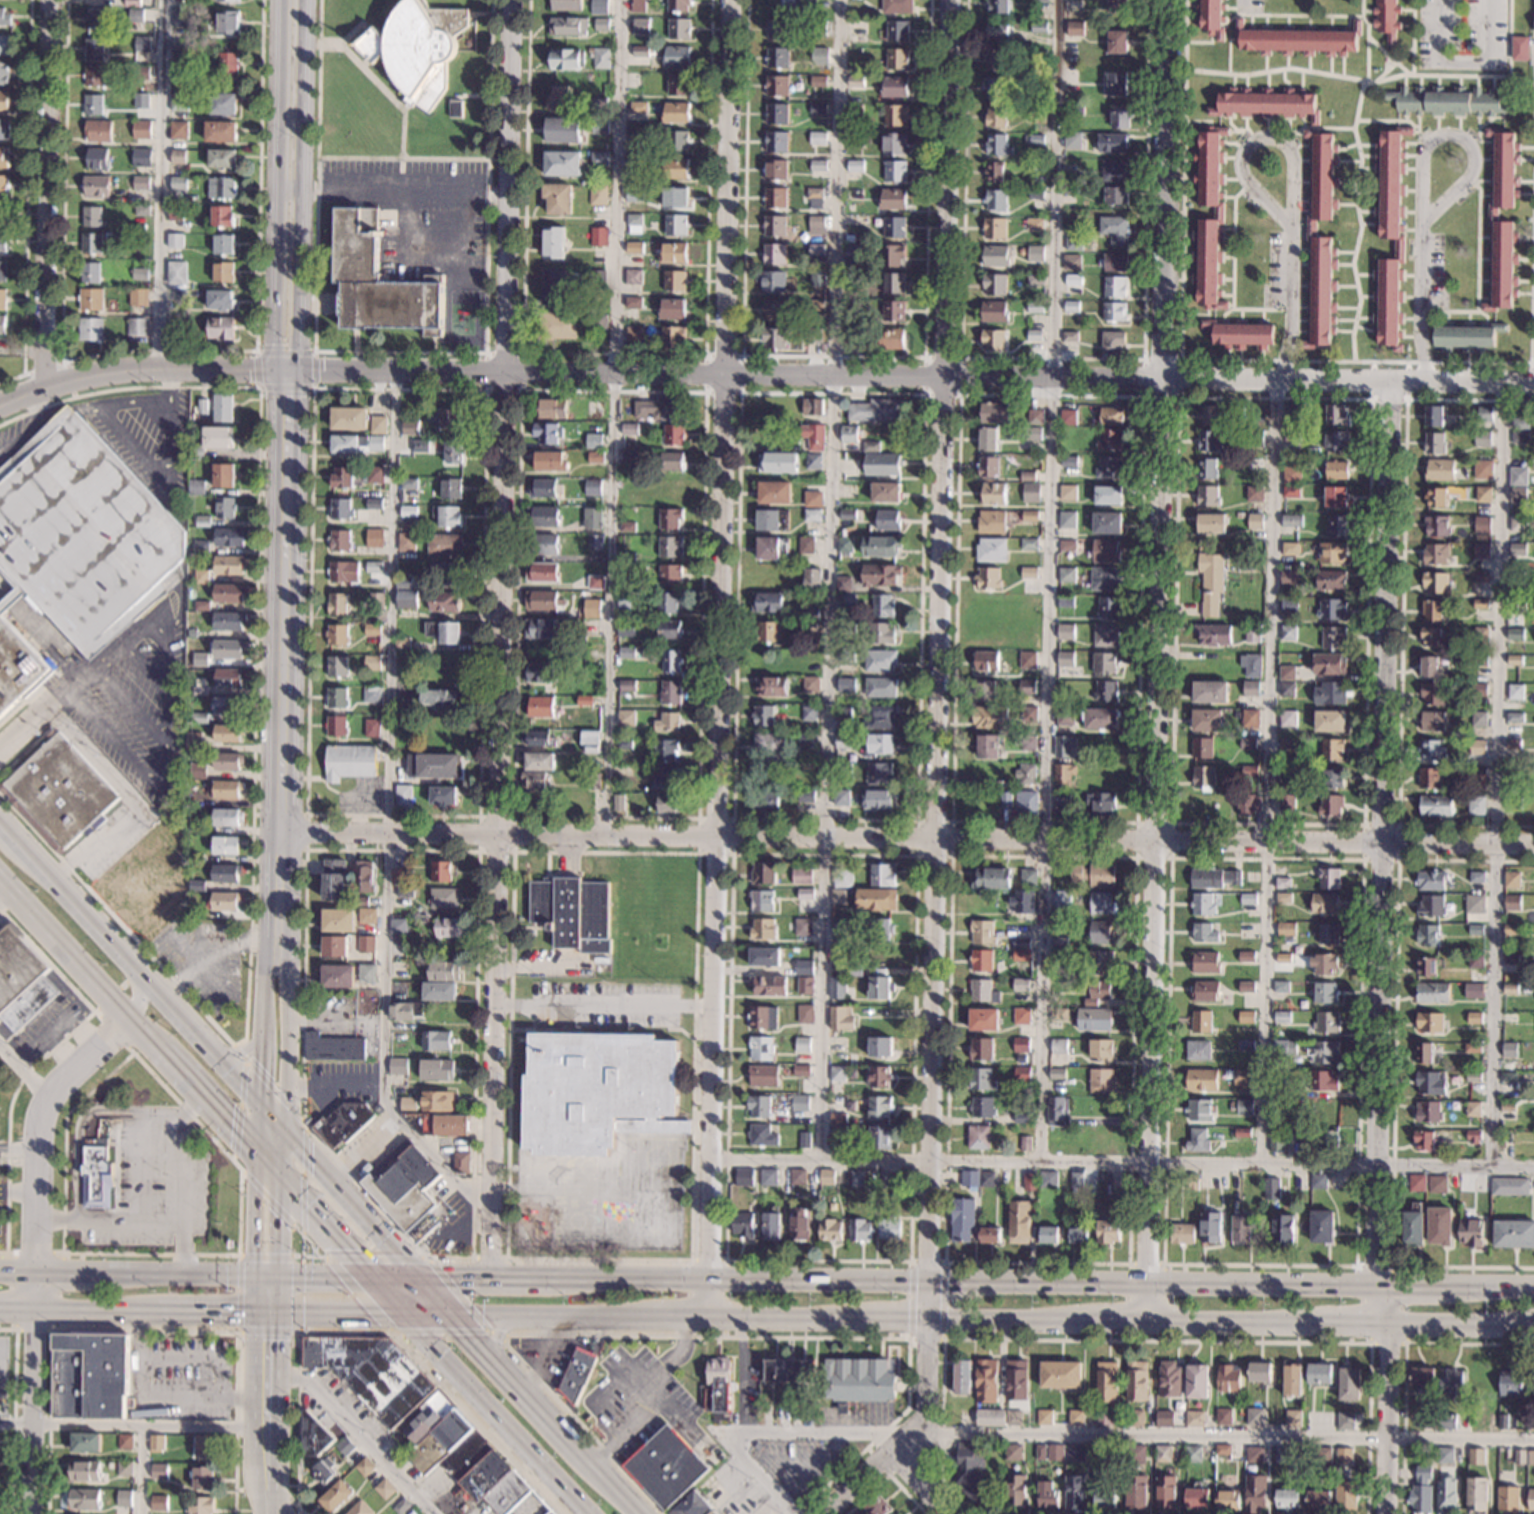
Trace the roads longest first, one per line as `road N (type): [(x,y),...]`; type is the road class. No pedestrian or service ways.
road 1 (residential): [(928,1320),(953,0)]
road 2 (residential): [(709,1316),(730,0)]
road 3 (residential): [(1145,1283),(1167,0)]
road 4 (residential): [(489,1280),(511,0)]
road 5 (residential): [(1533,846),(271,833)]
road 6 (residential): [(1533,381),(300,368)]
road 7 (residential): [(1376,1287),(1390,380)]
road 8 (primary): [(1145,1283),(551,1279)]
road 9 (tertiary): [(273,367),(271,833)]
road 10 (tertiary): [(291,833),(300,368)]
road 11 (residential): [(44,387),(52,0)]
road 12 (residential): [(36,1272),(41,1112),(60,1082),(128,1020)]
road 13 (residential): [(273,367),(126,370),(0,404)]
road 14 (primary): [(640,1513),(449,1315)]
road 15 (primary): [(405,1314),(590,1513)]
road 16 (residential): [(1292,231),(1293,153),(1276,137),(1263,137),(1241,153),(1242,175),(1292,231)]
road 17 (primary): [(1376,1287),(1145,1283)]
road 18 (residential): [(1386,1513),(1386,1344),(1376,1287)]
road 19 (residential): [(1420,227),(1470,169),(1468,148),(1456,138),(1435,141),(1421,158),(1420,227)]
road 20 (residential): [(32,1513),(35,1311)]
road 21 (tertiary): [(268,1513),(267,1313)]
road 22 (primary): [(449,1315),(648,1315)]
road 23 (tertiary): [(286,1026),(291,833)]
road 24 (tertiary): [(303,193),(306,0)]
road 25 (tertiary): [(280,0),(276,192)]
road 26 (primary): [(0,880),(128,1020)]
road 27 (primary): [(142,974),(21,846)]
road 28 (tertiary): [(300,368),(303,193)]
road 29 (tertiary): [(276,192),(273,367)]
road 30 (primary): [(928,1320),(1094,1321)]
road 31 (primary): [(709,1316),(869,1319)]
road 32 (primary): [(267,1276),(109,1273)]
road 33 (primary): [(158,1052),(268,1165)]
road 34 (primary): [(268,1165),(372,1279)]
road 35 (residential): [(1427,380),(1417,330),(1420,227)]
road 36 (primary): [(1145,1321),(1296,1323)]
road 37 (residential): [(1291,378),(1292,231)]
road 38 (primary): [(257,1100),(161,995)]
road 39 (residential): [(900,1451),(925,1416),(928,1320)]
road 40 (primary): [(267,1313),(405,1314)]
road 41 (primary): [(551,1279),(414,1279)]
road 42 (primary): [(1385,1324),(1516,1324)]
road 43 (primary): [(414,1279),(330,1183)]

